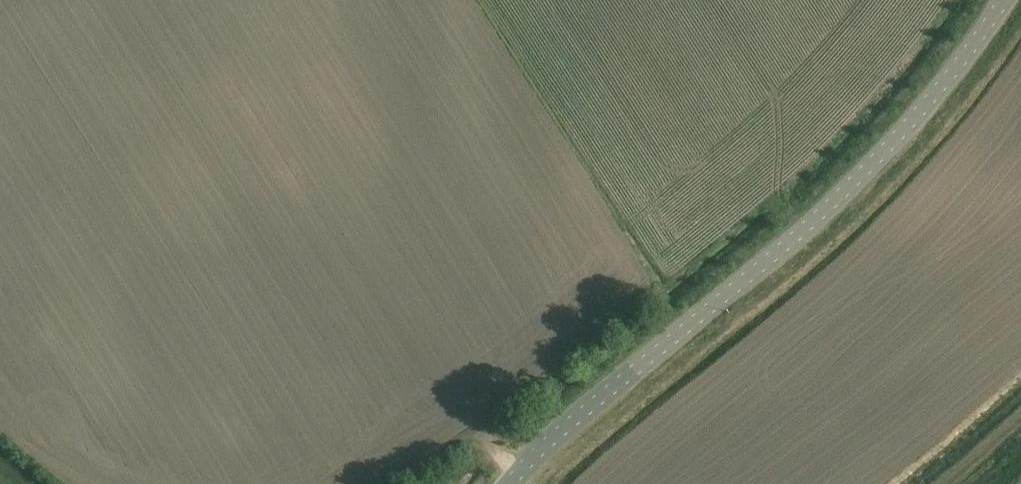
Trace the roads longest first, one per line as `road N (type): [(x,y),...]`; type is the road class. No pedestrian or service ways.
road 1 (tertiary): [(508,483),(880,159),(1007,0)]

